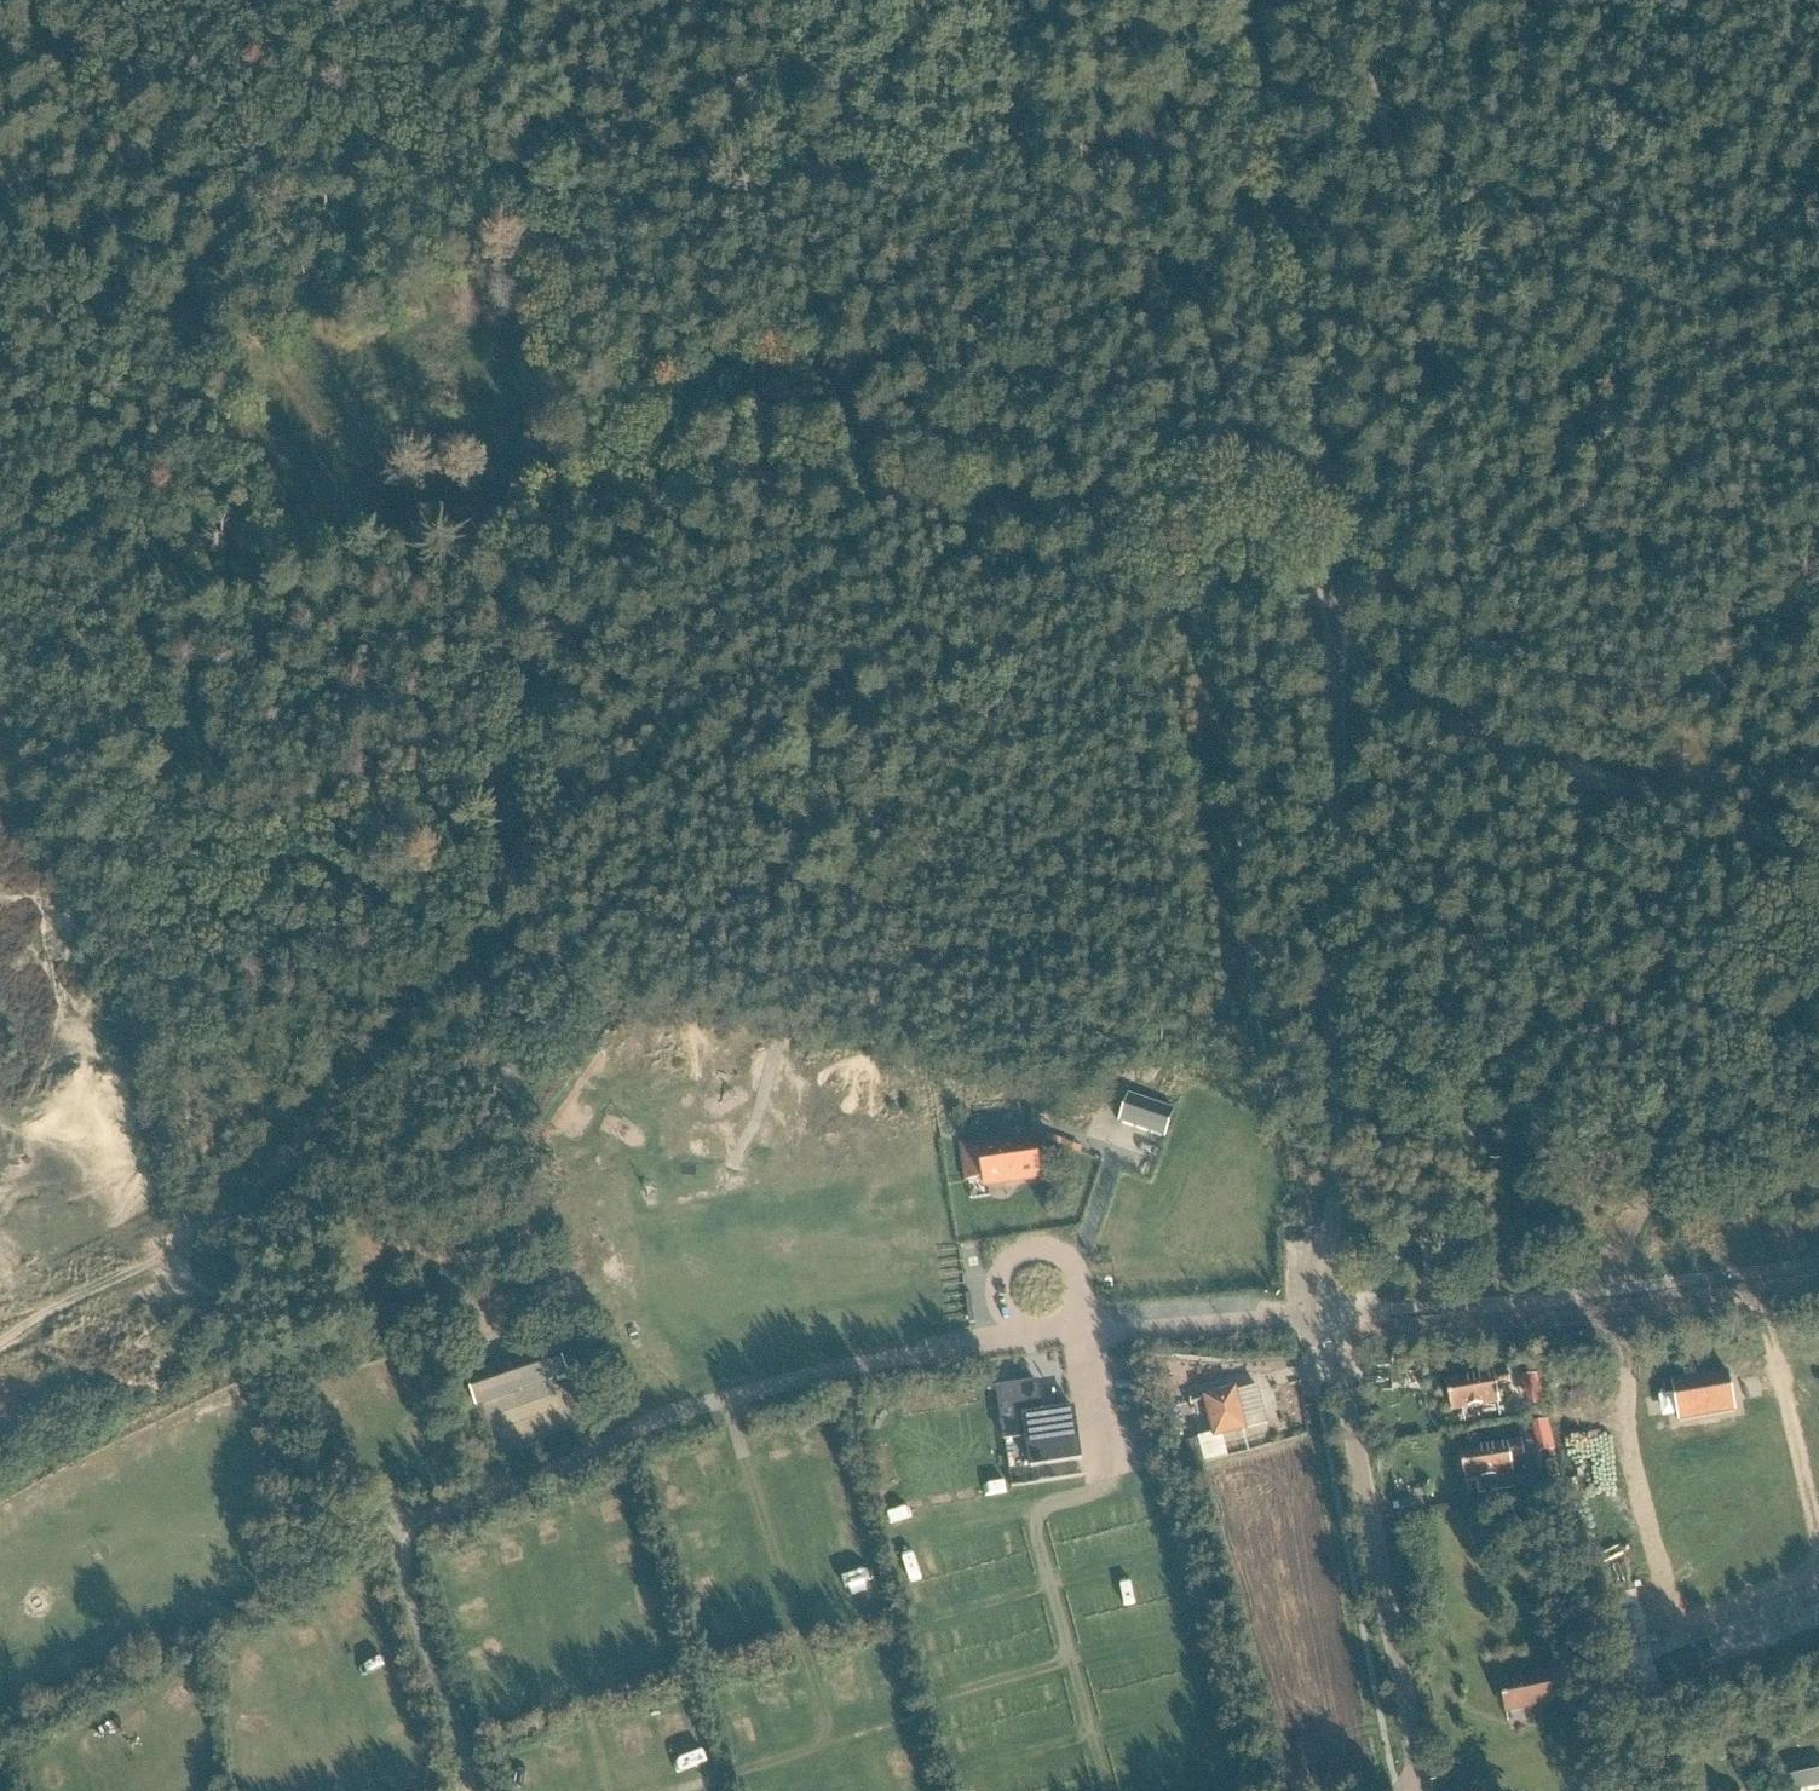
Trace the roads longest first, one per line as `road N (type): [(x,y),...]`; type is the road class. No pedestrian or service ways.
road 1 (unclassified): [(1423,1790),(1330,1315),(1335,585),(1244,0)]
road 2 (track): [(1818,1280),(1575,1317),(1334,1336)]

